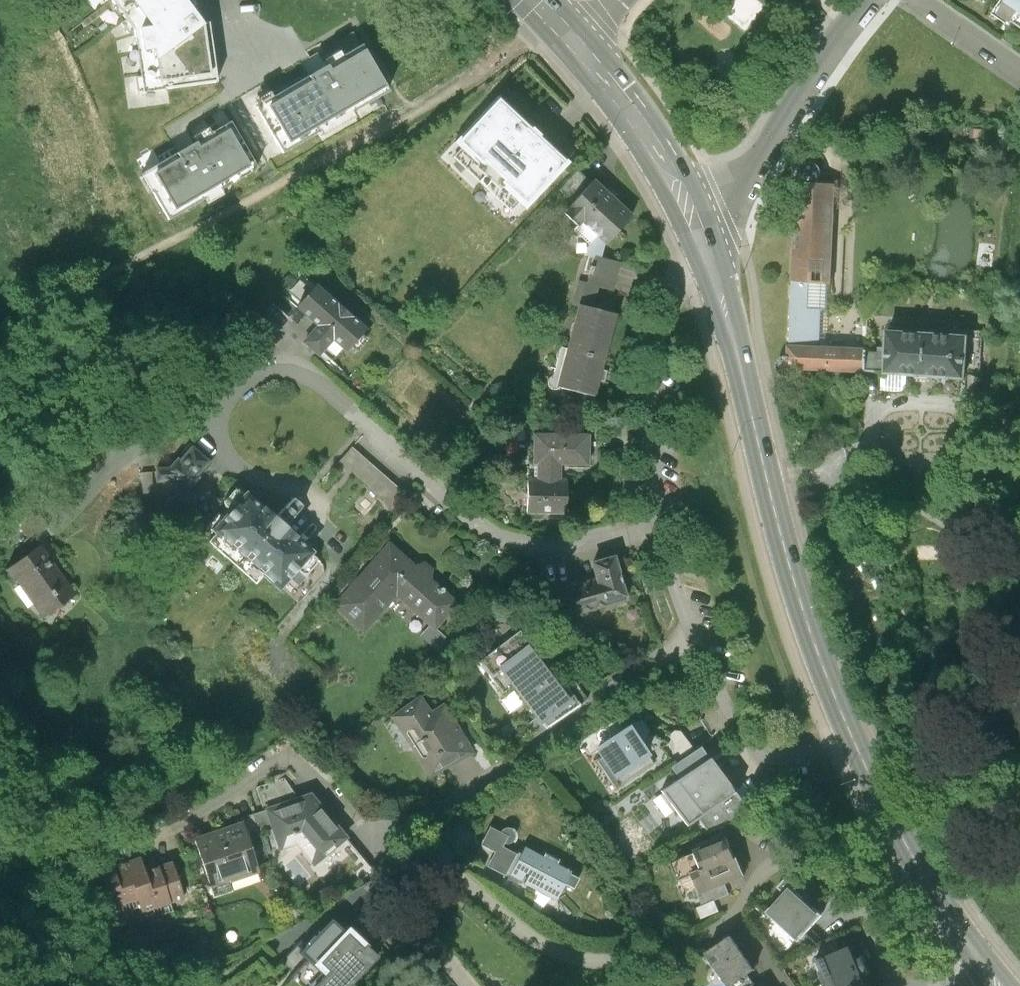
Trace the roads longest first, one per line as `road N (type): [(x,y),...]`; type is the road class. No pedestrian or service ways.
road 1 (residential): [(900,985),(851,903),(793,861),(773,864),(731,918),(694,944),(609,962),(567,956),(458,880),(419,874),(408,890),(412,910),(469,985)]
road 2 (residential): [(659,528),(561,545),(507,539),(304,374),(268,373),(224,396),(219,440),(234,462),(262,481),(310,493)]
road 3 (track): [(555,17),(458,90),(0,339)]
road 4 (residential): [(697,644),(464,800),(415,820),(366,825),(301,760),(279,759),(174,828)]
road 5 (primary): [(700,236),(732,329),(782,542),(854,744)]
road 6 (residential): [(700,236),(657,340),(648,389),(659,528)]
road 7 (tertiary): [(700,236),(870,0)]
road 8 (primary): [(854,744),(926,884),(977,959)]
road 9 (primary): [(576,40),(656,147),(700,236)]
road 10 (residential): [(697,644),(742,733),(761,752),(819,756),(854,744)]
road 11 (residential): [(659,528),(697,644)]
road 12 (residential): [(918,0),(1019,66)]

